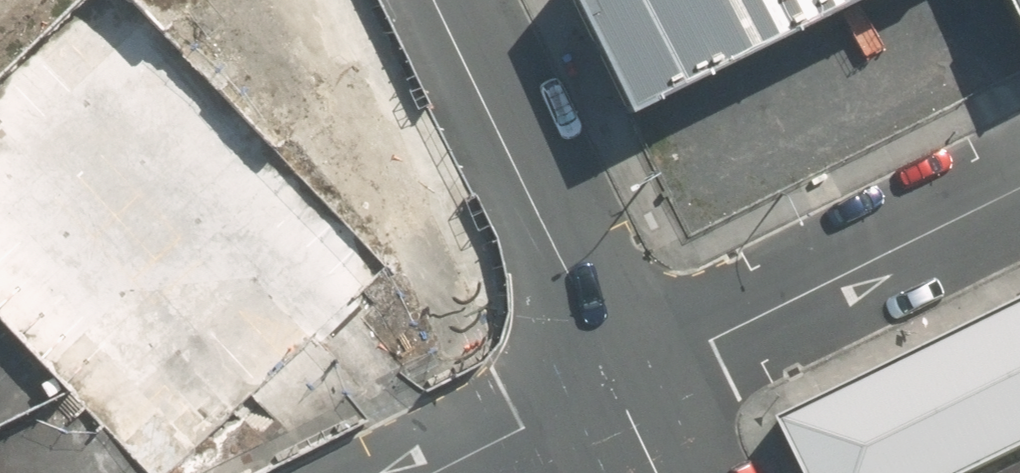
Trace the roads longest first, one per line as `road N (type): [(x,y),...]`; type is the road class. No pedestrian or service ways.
road 1 (residential): [(614,384),(1019,183)]
road 2 (residential): [(614,384),(432,0)]
road 3 (residential): [(433,472),(614,384)]

